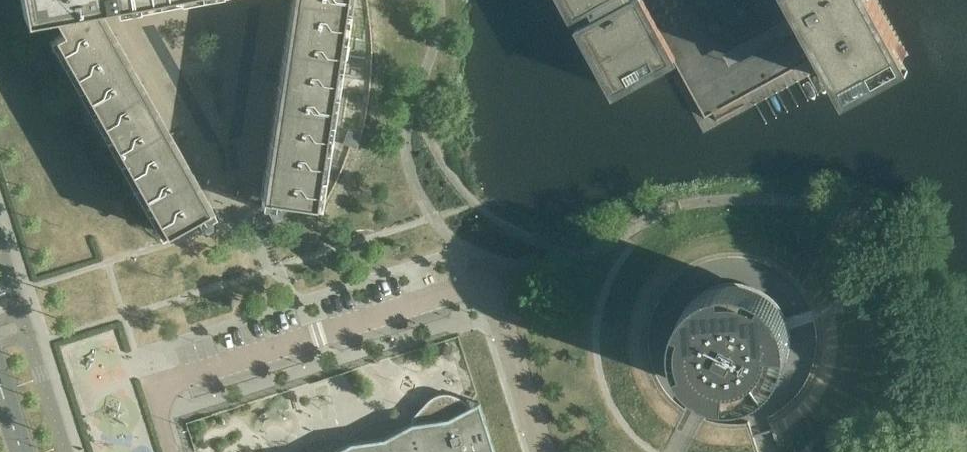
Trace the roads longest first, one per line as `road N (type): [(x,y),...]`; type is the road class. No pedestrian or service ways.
road 1 (residential): [(171,451),(151,388),(471,289),(491,295),(499,311),(544,451)]

